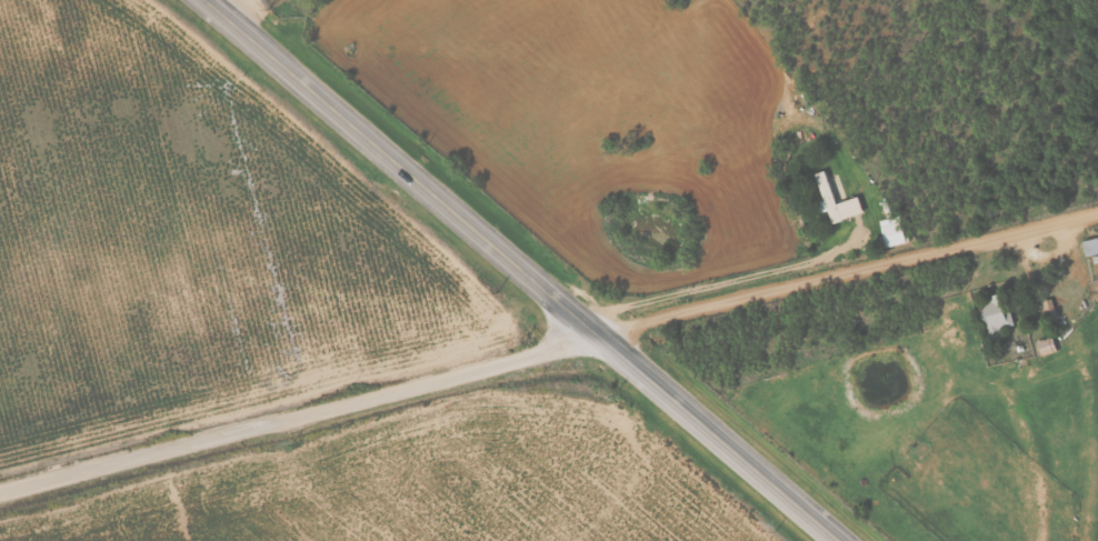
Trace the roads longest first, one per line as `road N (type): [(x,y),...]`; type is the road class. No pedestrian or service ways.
road 1 (primary): [(837,540),(196,0)]
road 2 (residential): [(0,487),(593,334)]
road 3 (residential): [(593,334),(1097,211)]

